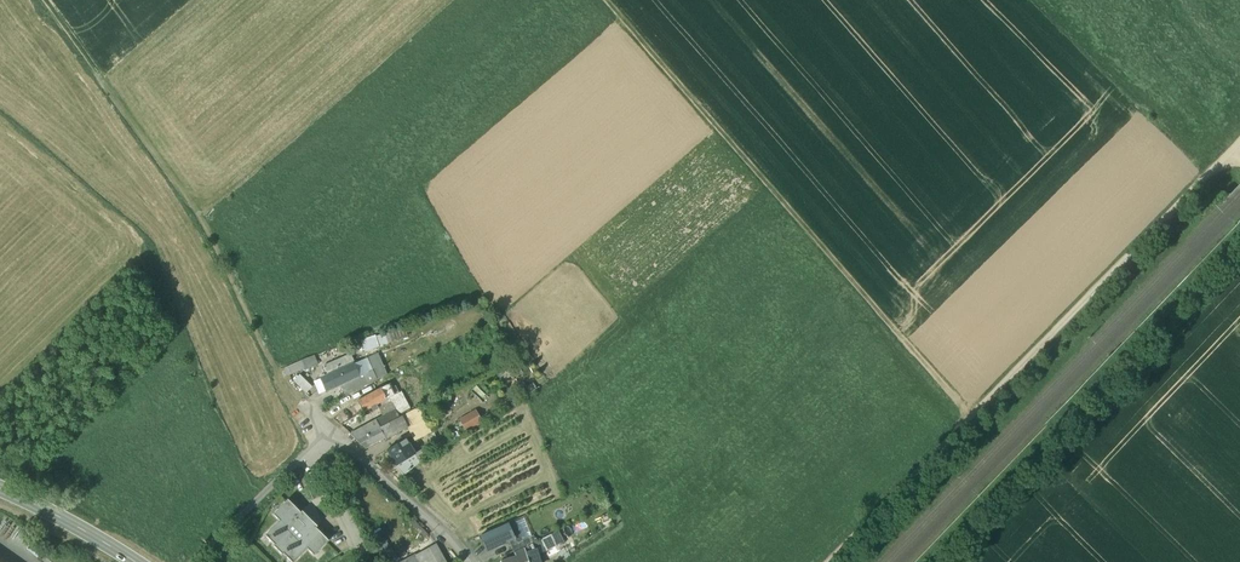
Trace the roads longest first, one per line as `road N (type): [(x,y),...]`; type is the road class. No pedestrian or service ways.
road 1 (track): [(833,561),(1239,155)]
road 2 (track): [(601,0),(972,425)]
road 3 (track): [(251,515),(148,249),(0,125)]
road 4 (track): [(40,0),(211,227),(284,382)]
road 5 (track): [(1239,272),(966,561)]
road 6 (residential): [(338,439),(472,561)]
road 7 (residential): [(193,561),(321,455)]
road 8 (secondary): [(138,561),(0,486)]

